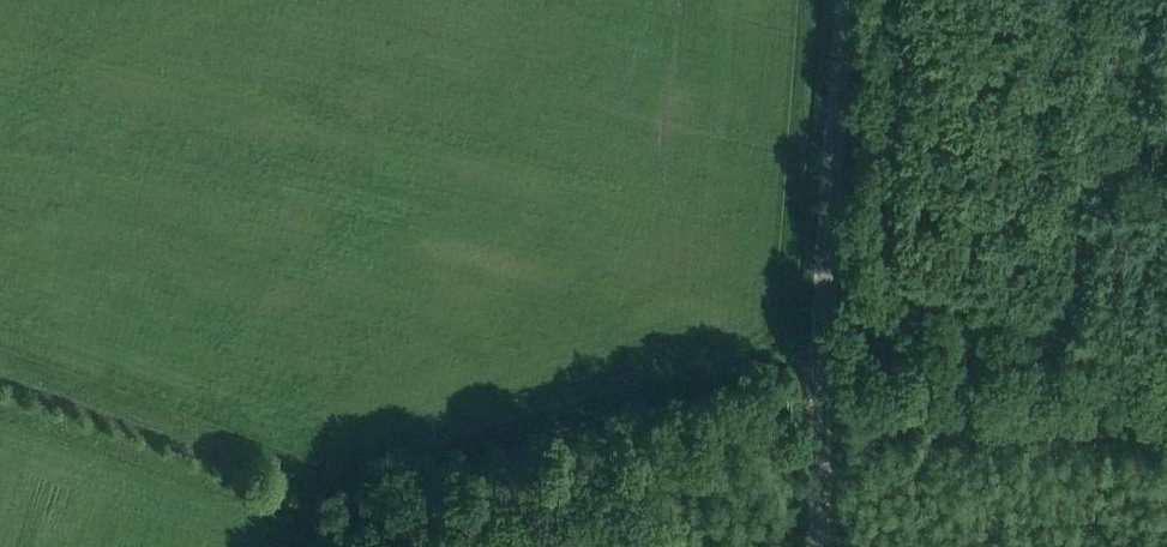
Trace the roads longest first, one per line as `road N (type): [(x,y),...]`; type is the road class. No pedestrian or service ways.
road 1 (unclassified): [(823,546),(825,282),(846,0)]

